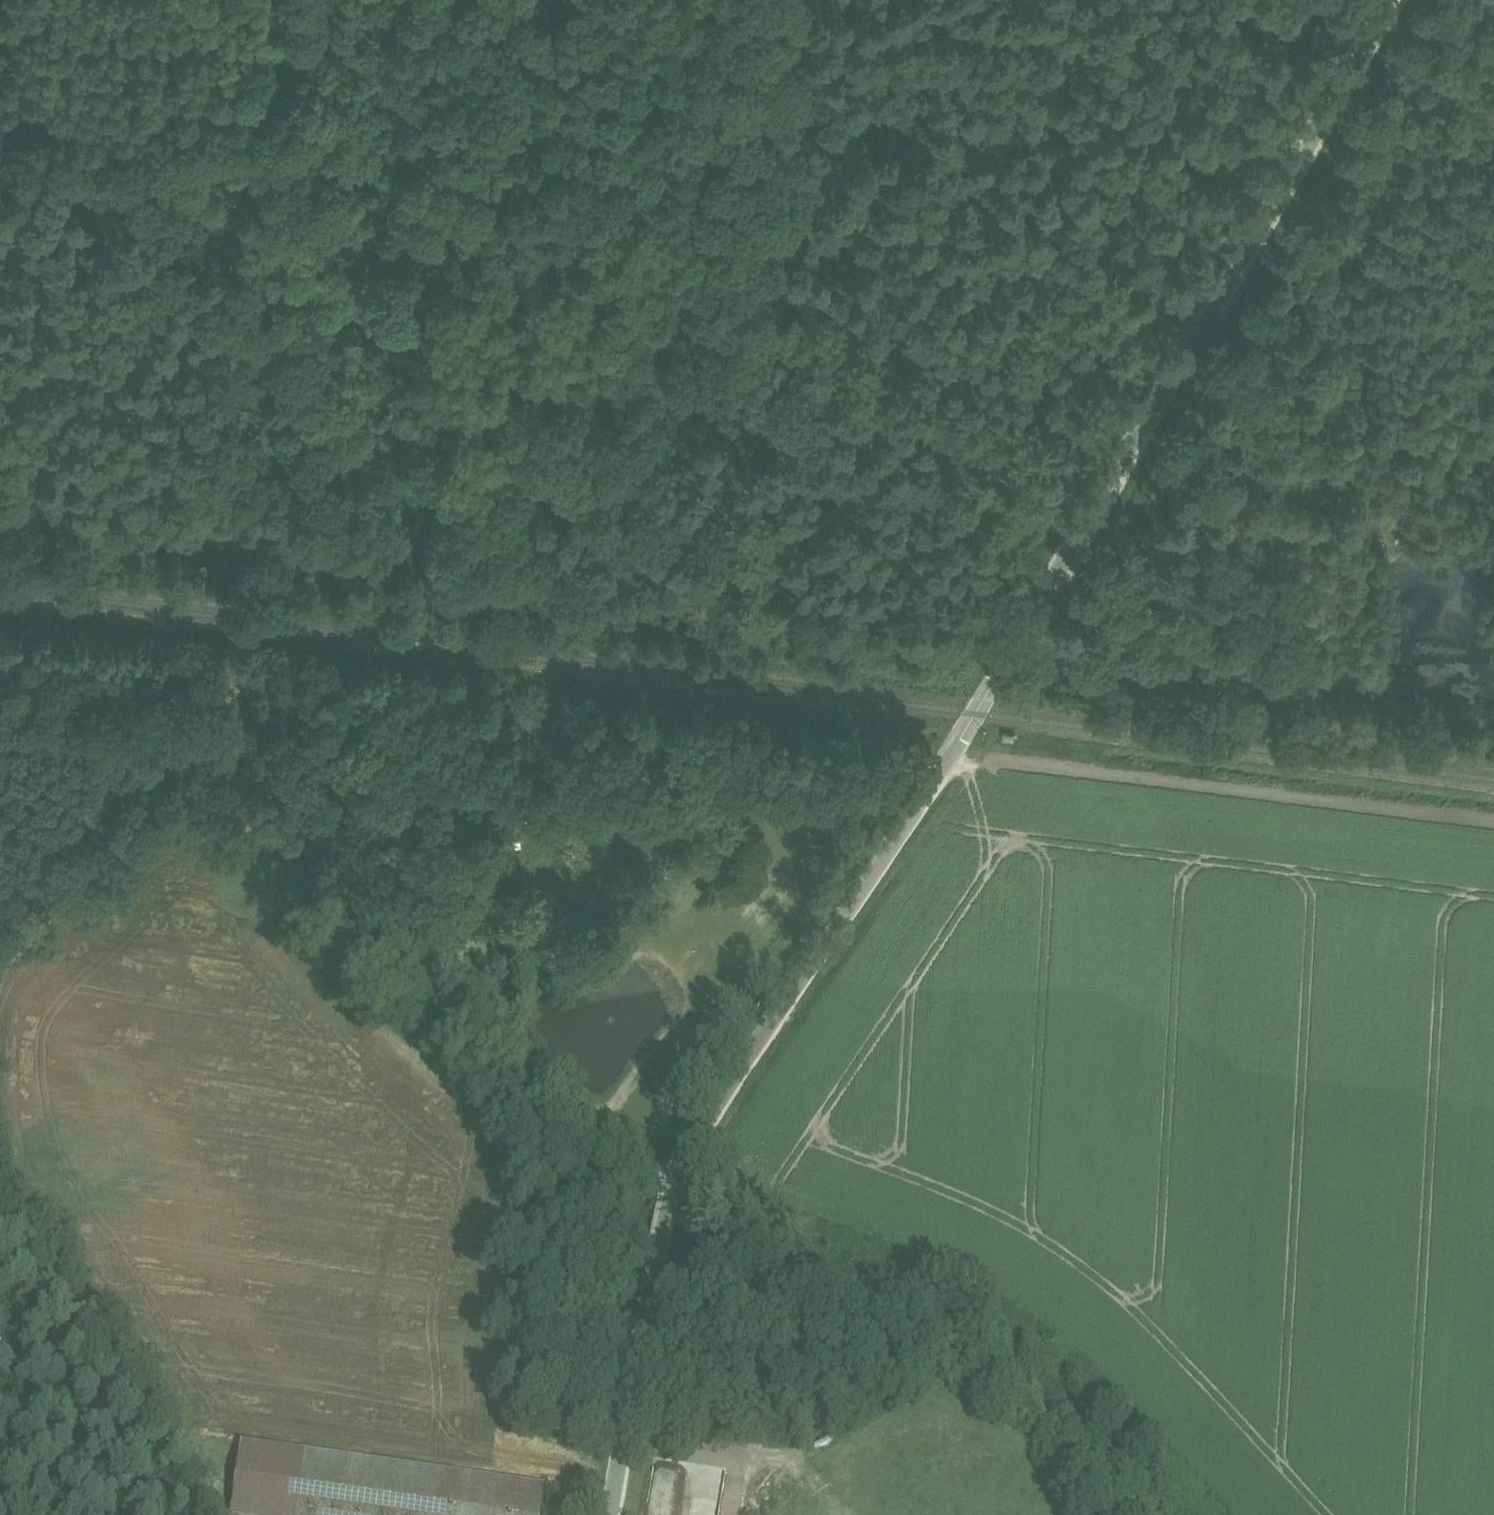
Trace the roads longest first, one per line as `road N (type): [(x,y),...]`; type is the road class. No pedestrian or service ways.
road 1 (unclassified): [(608,1514),(654,1228),(714,1113),(976,712),(1024,617),(1392,0)]

